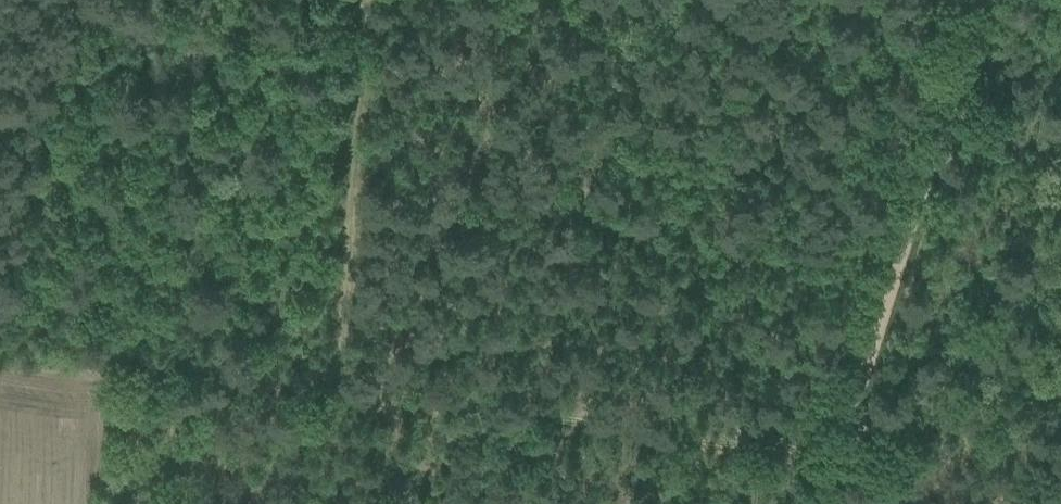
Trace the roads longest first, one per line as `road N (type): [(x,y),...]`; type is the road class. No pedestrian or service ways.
road 1 (track): [(370,0),(347,388),(856,454)]
road 2 (track): [(824,503),(984,0)]
road 3 (track): [(347,388),(139,361)]

